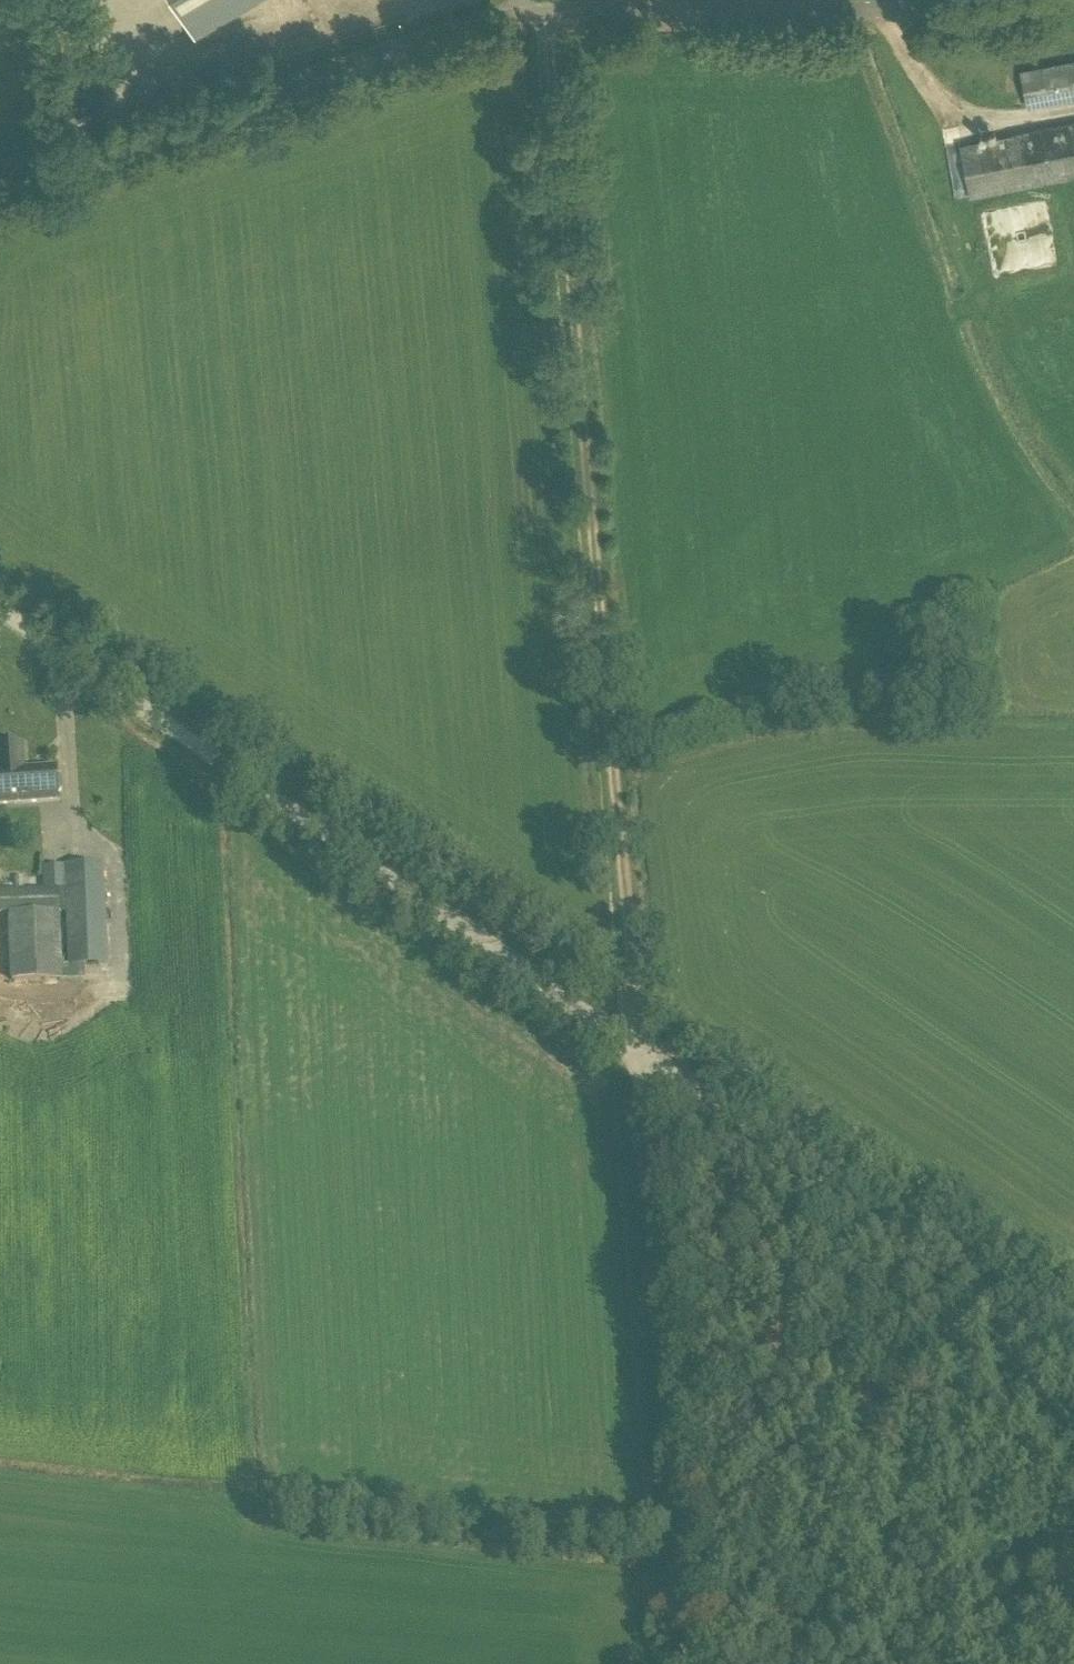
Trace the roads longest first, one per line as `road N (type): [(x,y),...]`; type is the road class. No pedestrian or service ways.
road 1 (track): [(637,1046),(545,0)]
road 2 (unclassified): [(0,185),(503,16),(937,12),(1005,0)]
road 3 (unclassified): [(637,1046),(0,606)]
road 4 (unclassified): [(690,1663),(637,1046)]
road 5 (unclassified): [(1073,1346),(637,1046)]

